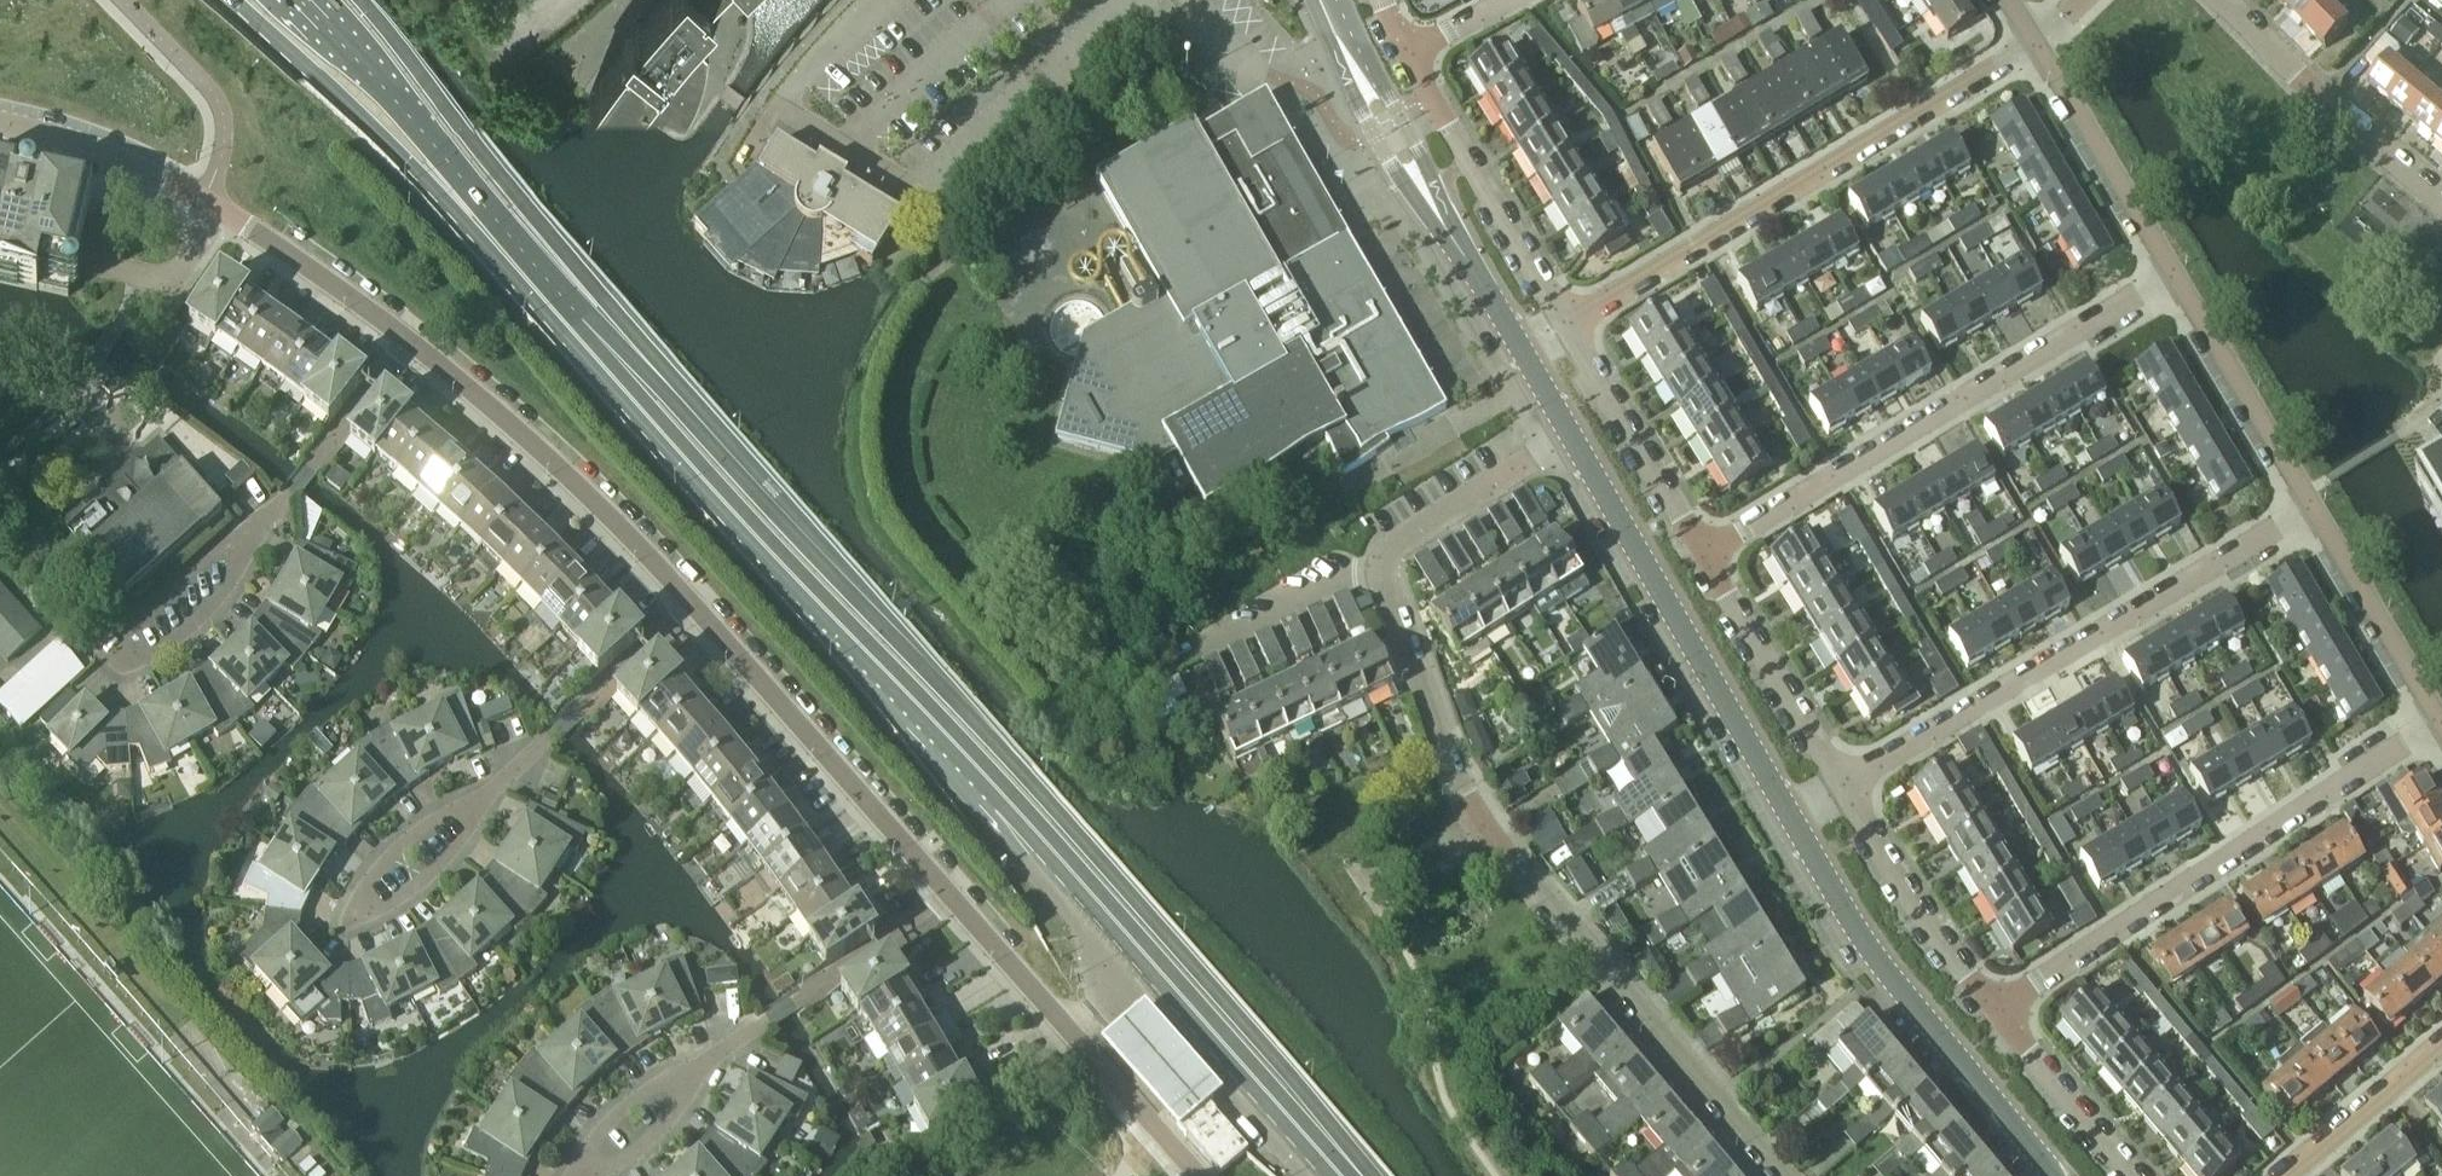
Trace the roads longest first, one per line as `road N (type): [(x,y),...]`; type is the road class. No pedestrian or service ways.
road 1 (primary): [(1340,1175),(569,327)]
road 2 (residential): [(1775,1175),(1481,824),(1445,761),(1372,563)]
road 3 (residential): [(2313,508),(1841,788)]
road 4 (residential): [(1565,319),(2034,48)]
road 5 (residential): [(1993,1011),(2440,718)]
road 6 (residential): [(1707,558),(2163,280)]
road 7 (primary): [(232,0),(569,327)]
road 8 (residential): [(576,1175),(764,1020),(952,897)]
road 9 (residential): [(346,917),(693,608)]
road 10 (residential): [(95,663),(284,495),(404,340)]
road 11 (tertiary): [(2052,1175),(1891,980),(1789,818)]
road 12 (tertiary): [(1789,818),(1571,440)]
road 13 (primary): [(569,327),(439,152),(301,0)]
road 14 (tertiary): [(1518,346),(1384,124),(1327,0)]
road 15 (residential): [(404,340),(487,406),(693,608)]
road 16 (residential): [(693,608),(952,897)]
road 17 (residential): [(1565,319),(1410,57)]
road 18 (residential): [(2441,199),(2224,0)]
road 19 (residential): [(1707,558),(1565,319)]
road 20 (residential): [(2313,508),(2163,280)]
road 21 (residential): [(1993,1011),(1938,941),(1841,788)]
road 22 (residential): [(1841,788),(1707,558)]
road 23 (residential): [(2163,280),(2034,48)]
road 24 (residential): [(2440,718),(2313,508)]
road 25 (residential): [(0,122),(150,171),(220,211)]
road 26 (residential): [(1372,563),(1571,440)]
road 27 (residential): [(220,211),(404,340)]
road 28 (residential): [(2133,1175),(1993,1011)]
road 29 (residential): [(1180,652),(1372,563)]
road 30 (residential): [(2282,1175),(2441,1040)]
road 31 (residential): [(1196,1175),(1059,1022)]
road 32 (residential): [(83,262),(170,280),(220,211)]
road 33 (residential): [(952,897),(1059,1022)]

